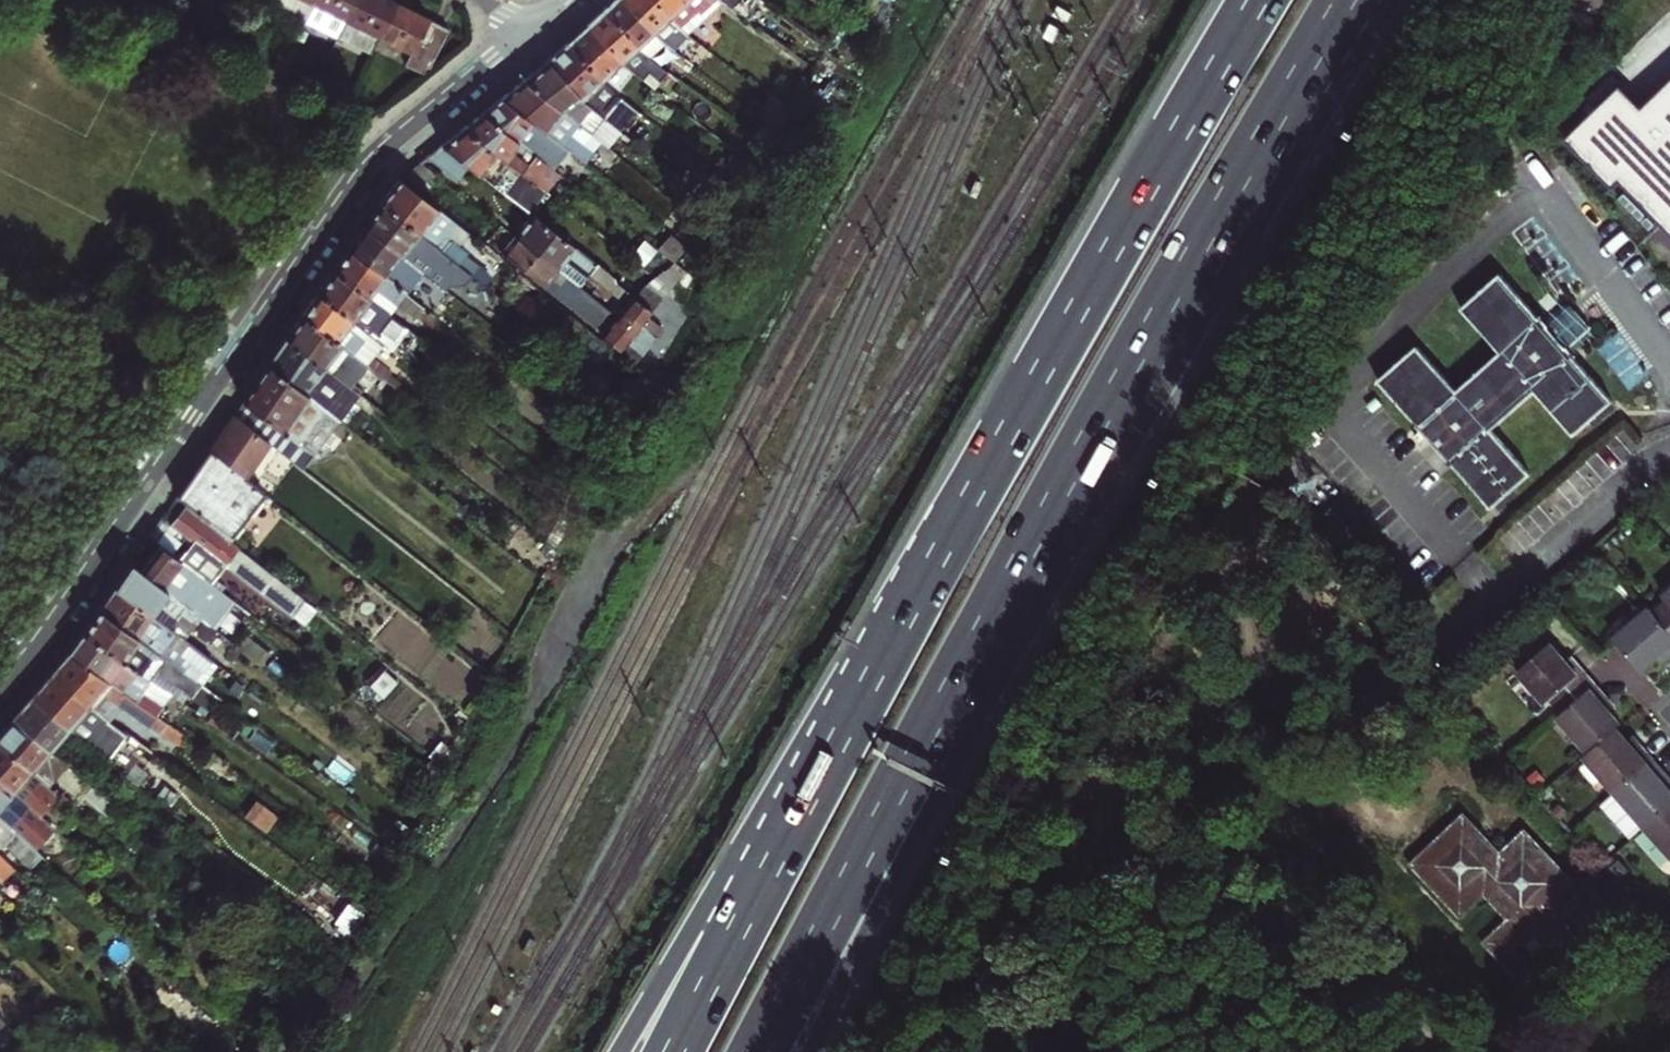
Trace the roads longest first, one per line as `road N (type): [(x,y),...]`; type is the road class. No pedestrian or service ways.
road 1 (trunk): [(1255,0),(805,800)]
road 2 (residential): [(0,684),(359,173),(541,21)]
road 3 (trunk): [(975,635),(1346,0)]
road 4 (trunk): [(756,1051),(975,635)]
road 5 (trunk): [(811,1051),(932,801),(975,635)]
road 6 (residential): [(1422,663),(1669,454)]
road 7 (trunk): [(805,800),(696,919),(620,1051)]
road 8 (trunk): [(805,800),(672,1051)]

